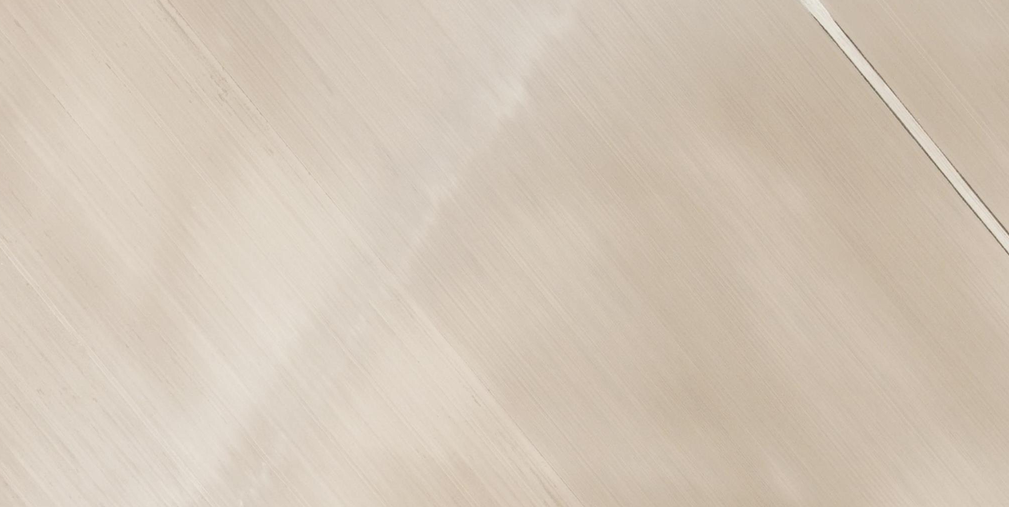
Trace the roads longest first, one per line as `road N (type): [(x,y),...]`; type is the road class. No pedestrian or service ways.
road 1 (track): [(1008,243),(809,0)]

